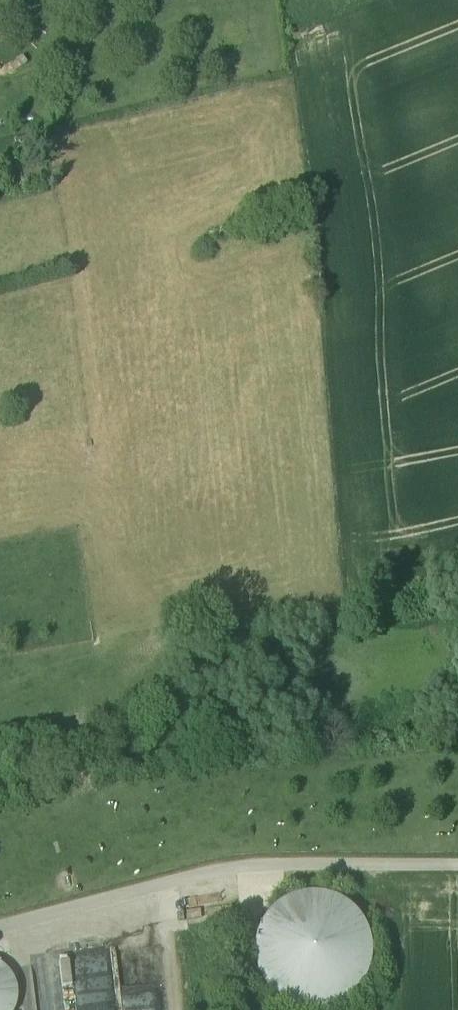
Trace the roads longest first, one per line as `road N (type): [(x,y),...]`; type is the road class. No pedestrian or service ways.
road 1 (unclassified): [(457,865),(230,865),(0,924)]

